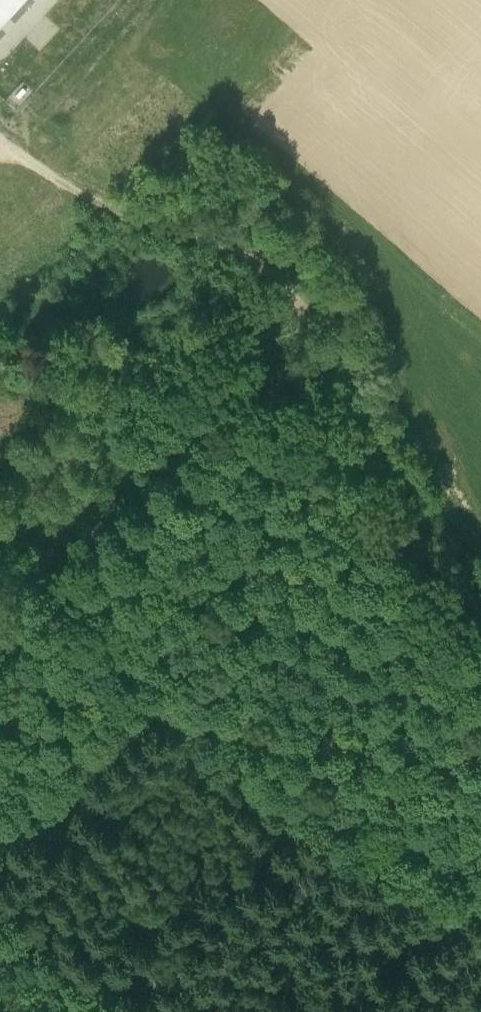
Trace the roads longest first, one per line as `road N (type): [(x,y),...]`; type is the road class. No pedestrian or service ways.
road 1 (track): [(384,475),(0,860)]
road 2 (track): [(0,145),(55,181),(258,258)]

